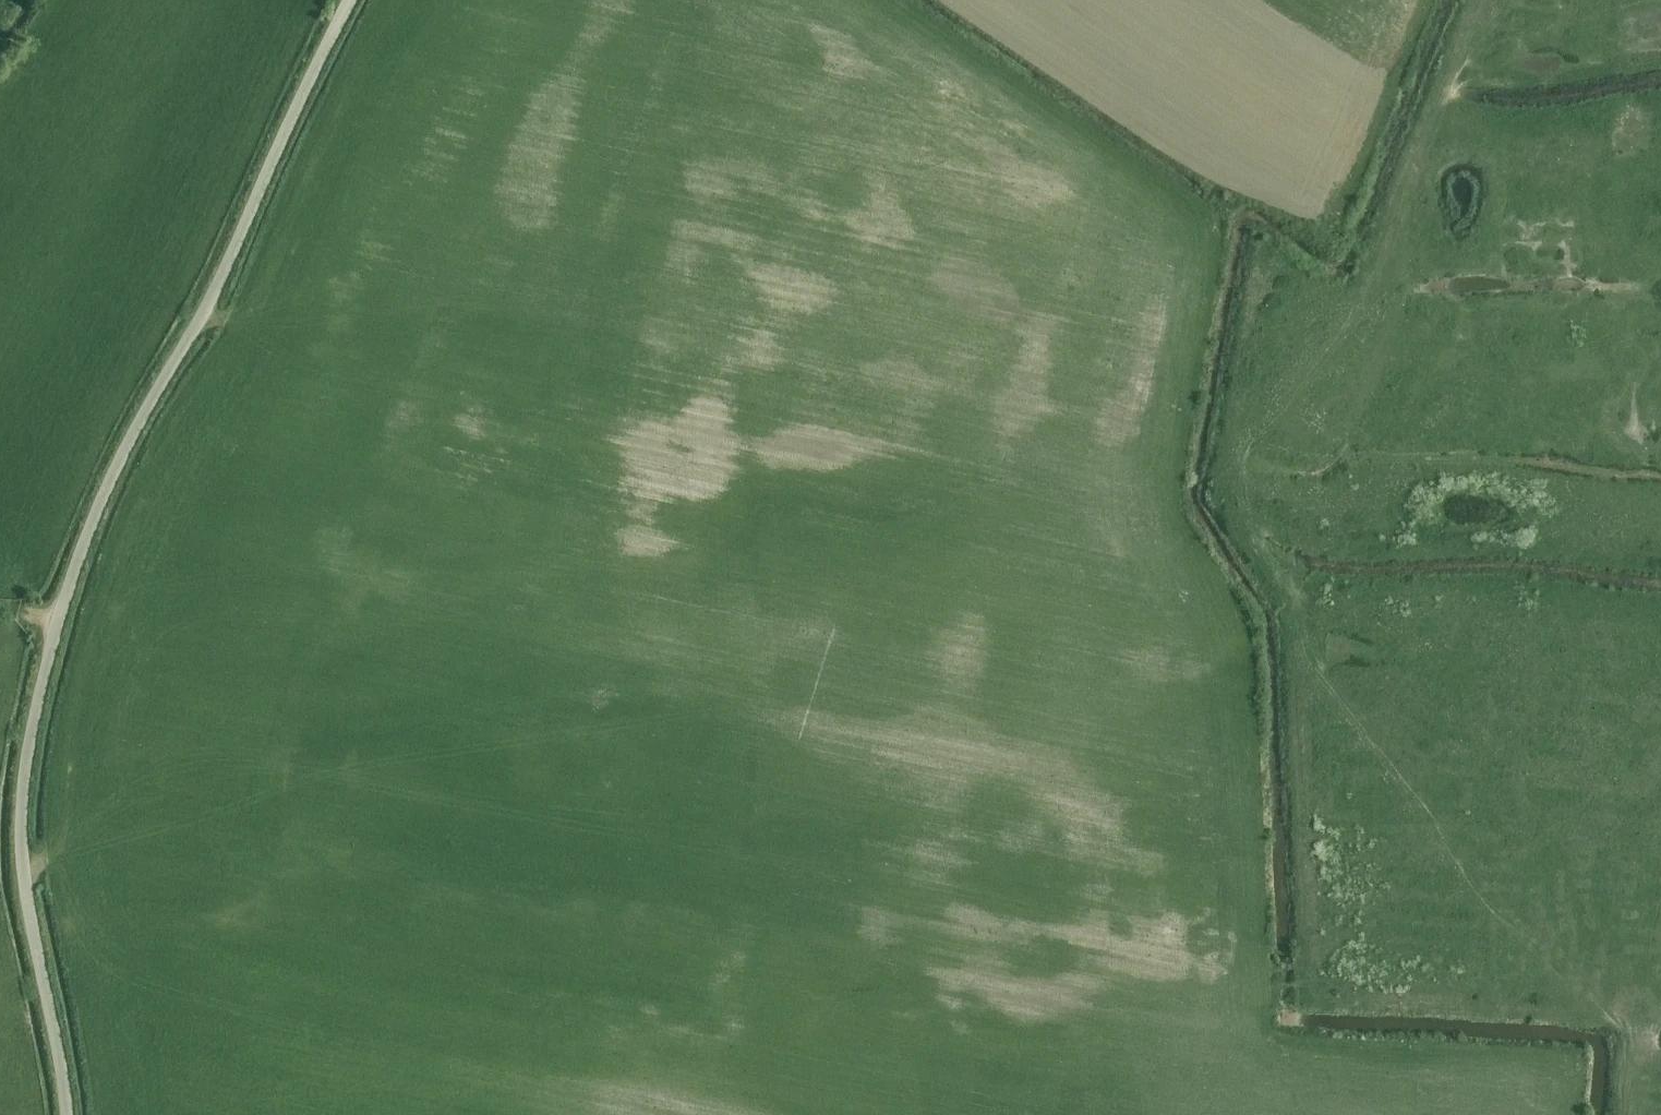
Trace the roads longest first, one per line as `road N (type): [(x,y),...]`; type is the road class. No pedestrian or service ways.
road 1 (unclassified): [(64,1114),(22,869),(26,768),(45,670),(107,483),(202,310),(351,0)]

